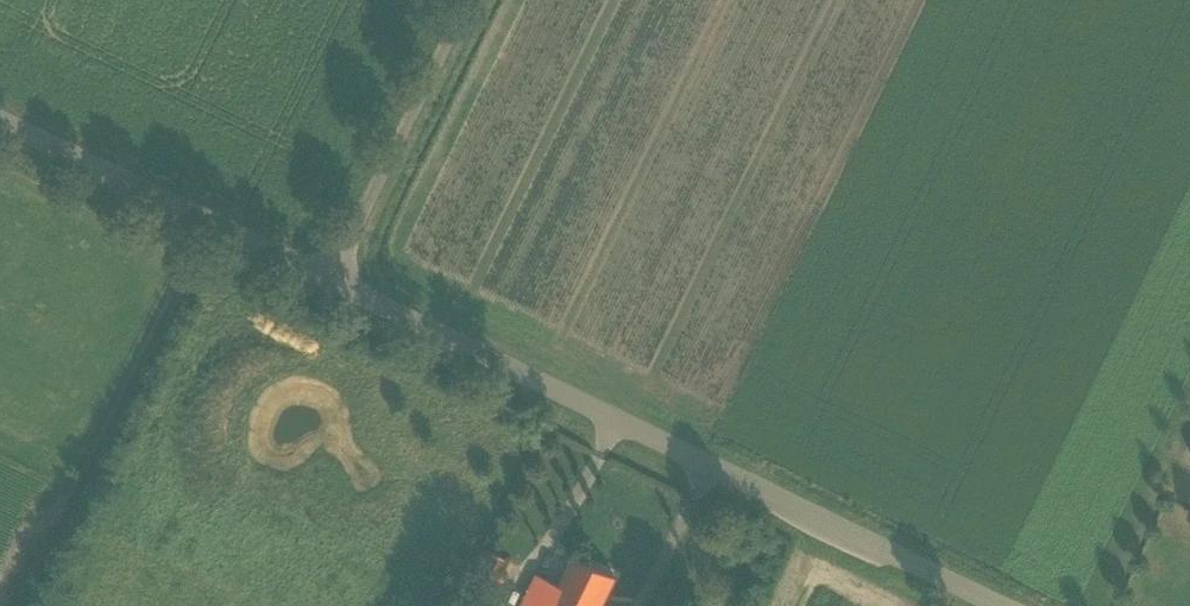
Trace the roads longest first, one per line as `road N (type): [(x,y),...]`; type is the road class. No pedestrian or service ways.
road 1 (unclassified): [(997,605),(330,272)]
road 2 (unclassified): [(330,272),(0,113)]
road 3 (unclassified): [(330,272),(466,0)]

